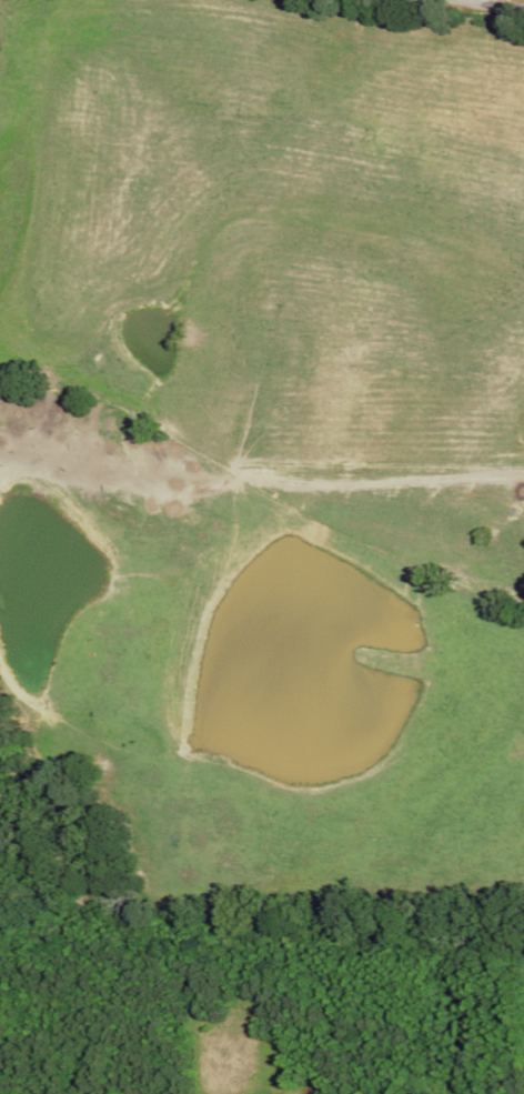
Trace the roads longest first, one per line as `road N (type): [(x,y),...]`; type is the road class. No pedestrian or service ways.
road 1 (residential): [(523,11),(382,0)]

